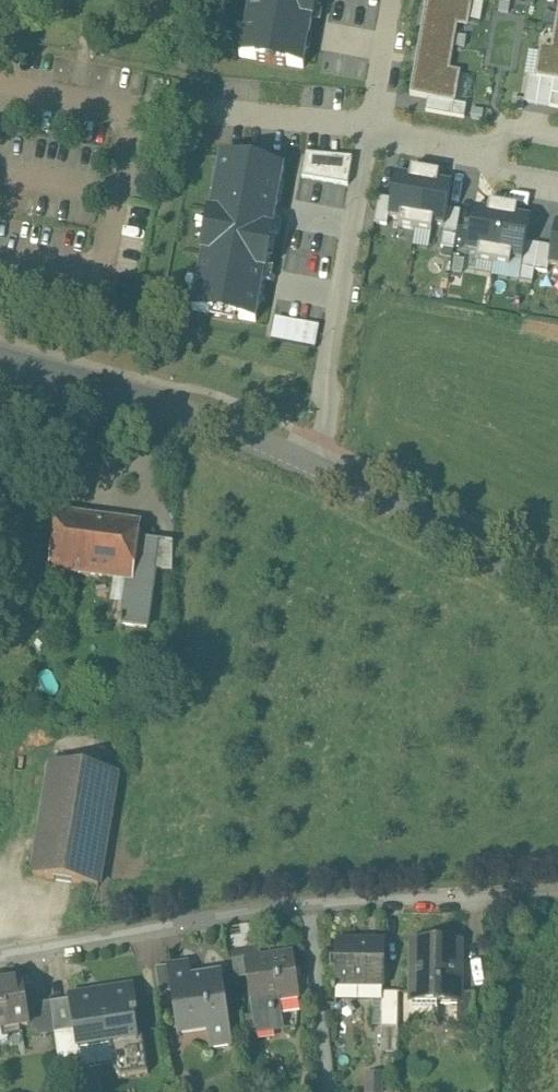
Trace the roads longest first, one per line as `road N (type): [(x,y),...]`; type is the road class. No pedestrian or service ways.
road 1 (residential): [(495,895),(310,900),(0,957)]
road 2 (residential): [(312,468),(374,133)]
road 3 (residential): [(0,352),(237,431),(312,468)]
road 4 (residential): [(312,468),(557,589)]
road 5 (residential): [(376,126),(215,113)]
road 6 (residential): [(376,126),(397,0)]

